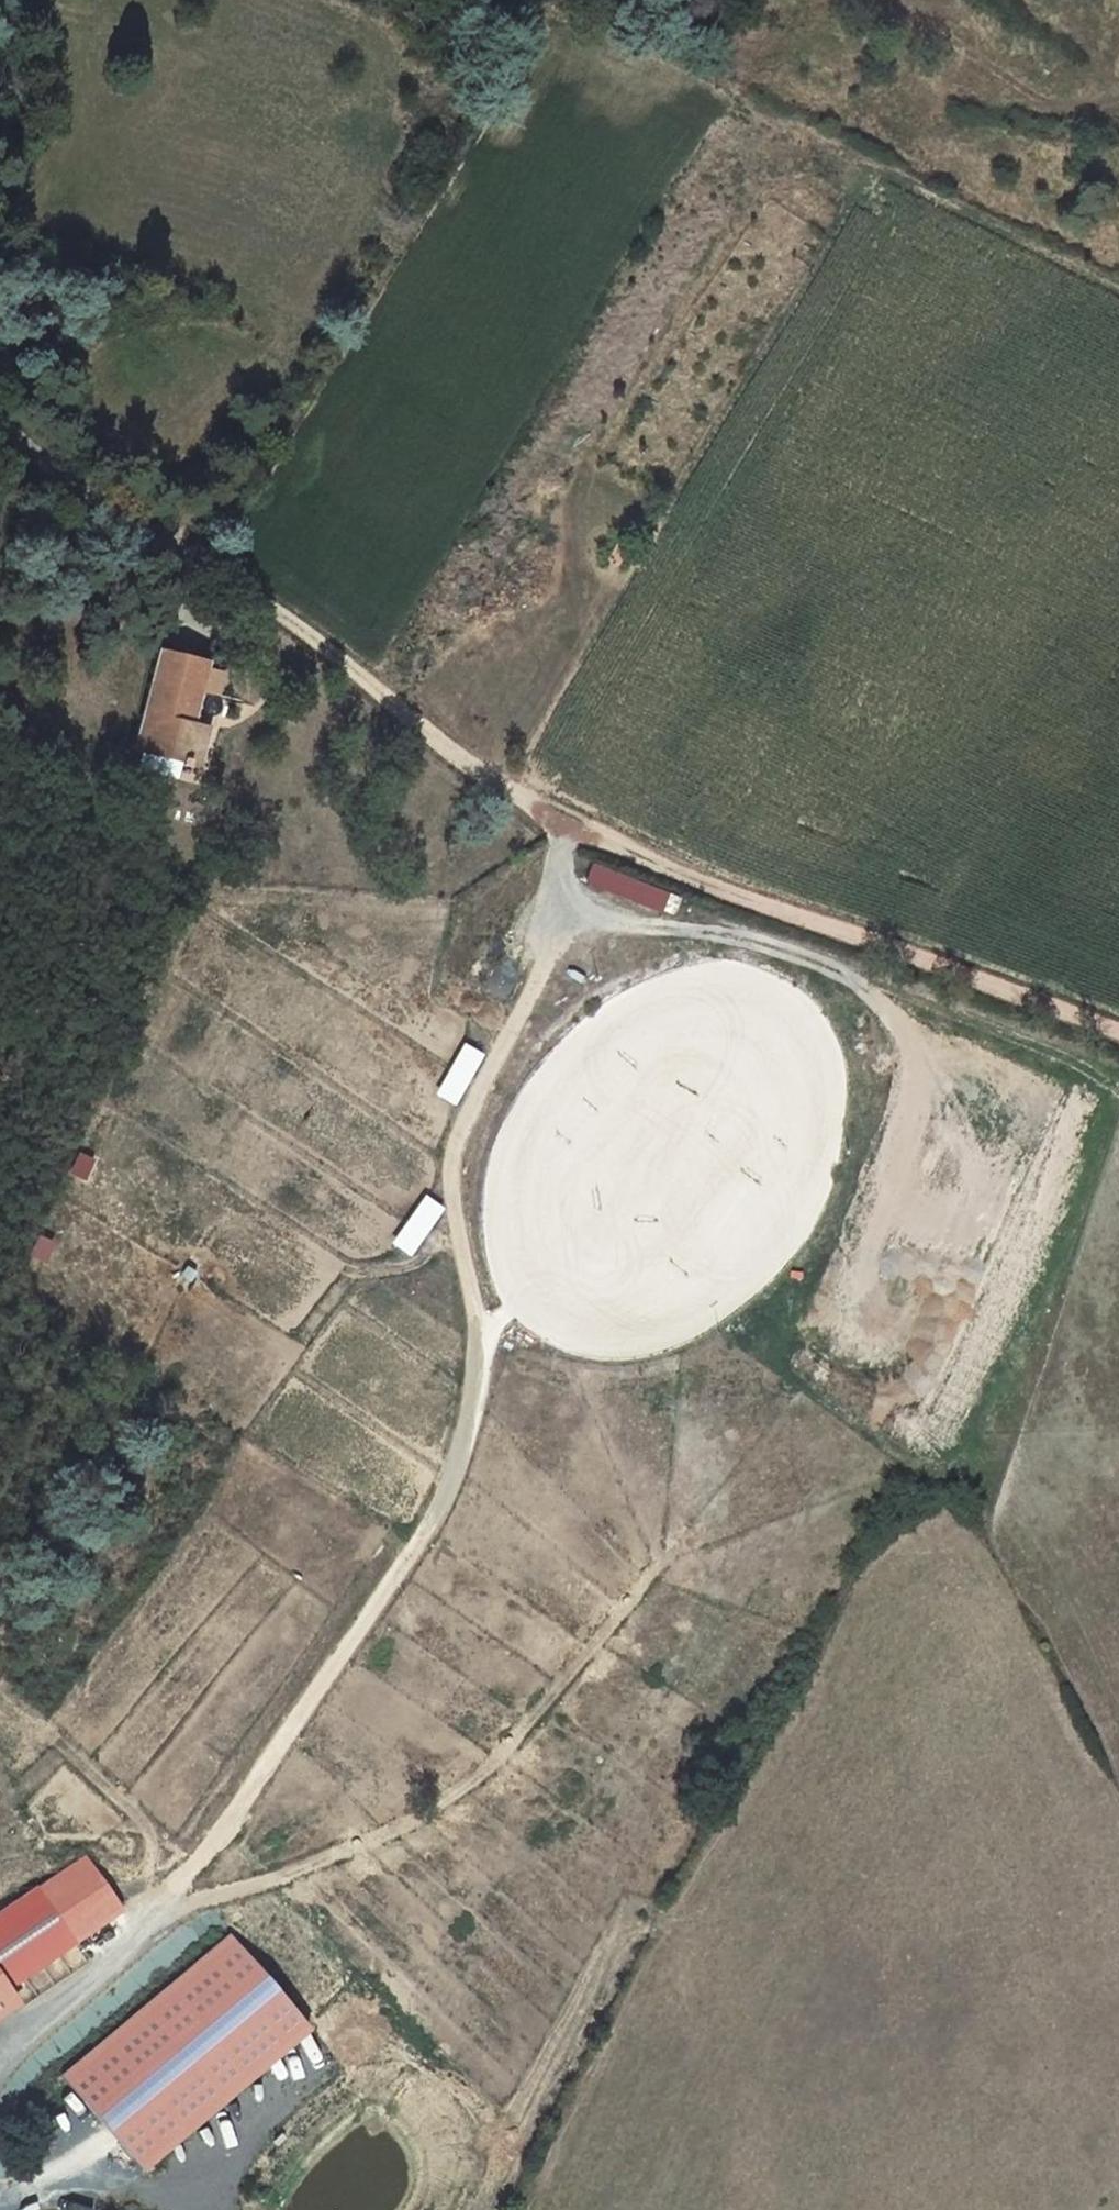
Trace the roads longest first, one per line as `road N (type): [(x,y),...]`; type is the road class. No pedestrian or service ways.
road 1 (track): [(216,577),(519,809),(1118,1037)]
road 2 (unclassified): [(0,416),(216,577)]

